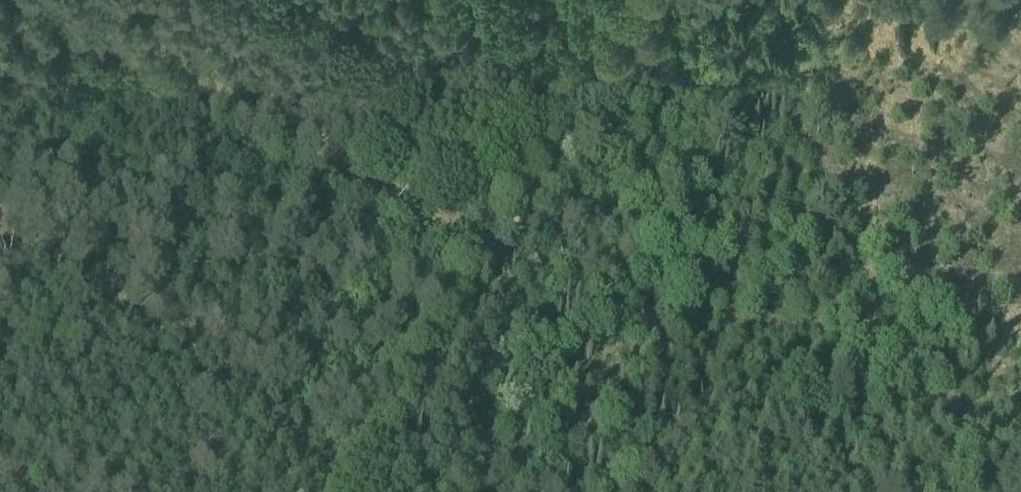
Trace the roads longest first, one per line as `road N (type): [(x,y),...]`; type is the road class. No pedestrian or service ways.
road 1 (track): [(1020,445),(547,170)]
road 2 (track): [(47,0),(500,253)]
road 3 (track): [(645,0),(500,253)]
road 4 (track): [(500,253),(379,471)]

